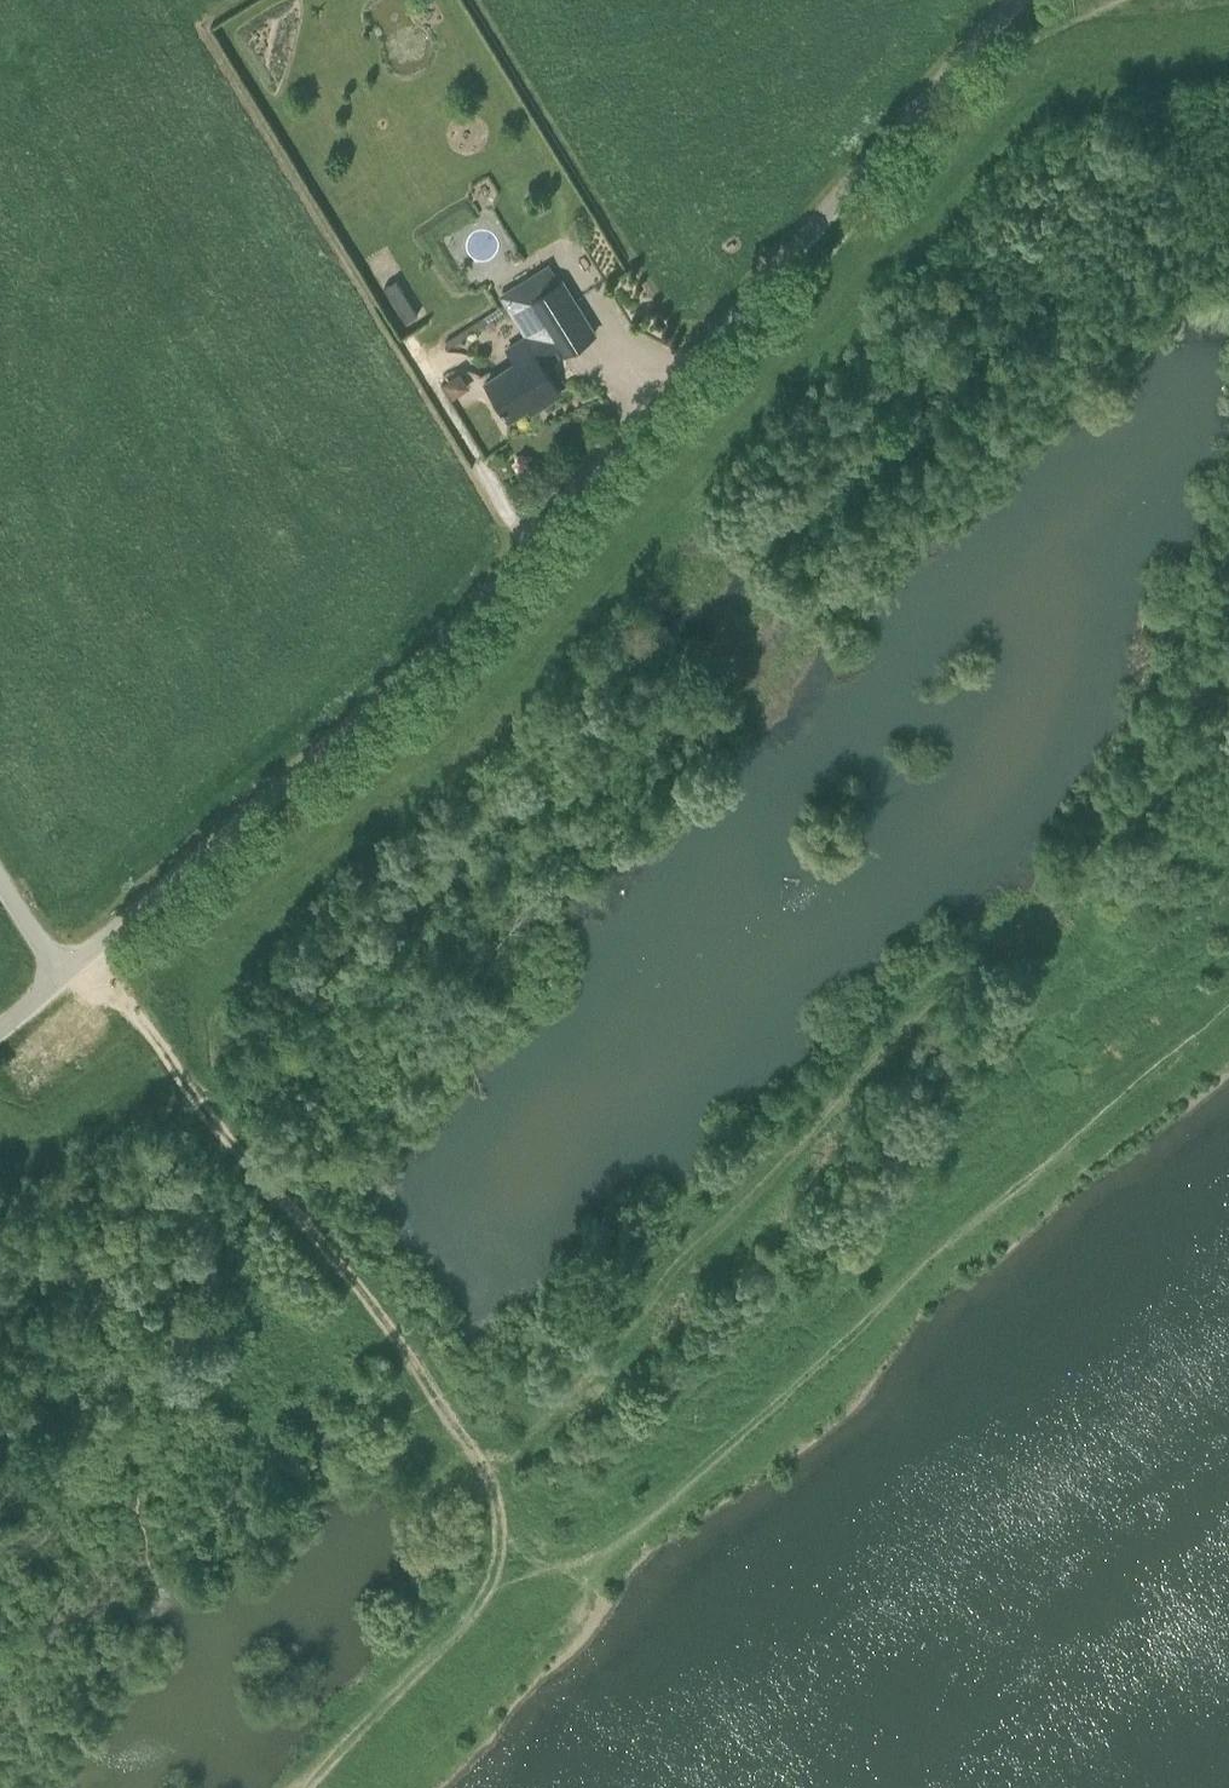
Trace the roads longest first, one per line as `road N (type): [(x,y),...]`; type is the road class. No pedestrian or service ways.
road 1 (unclassified): [(61,979),(450,644),(1015,0)]
road 2 (track): [(1131,0),(1003,14)]

